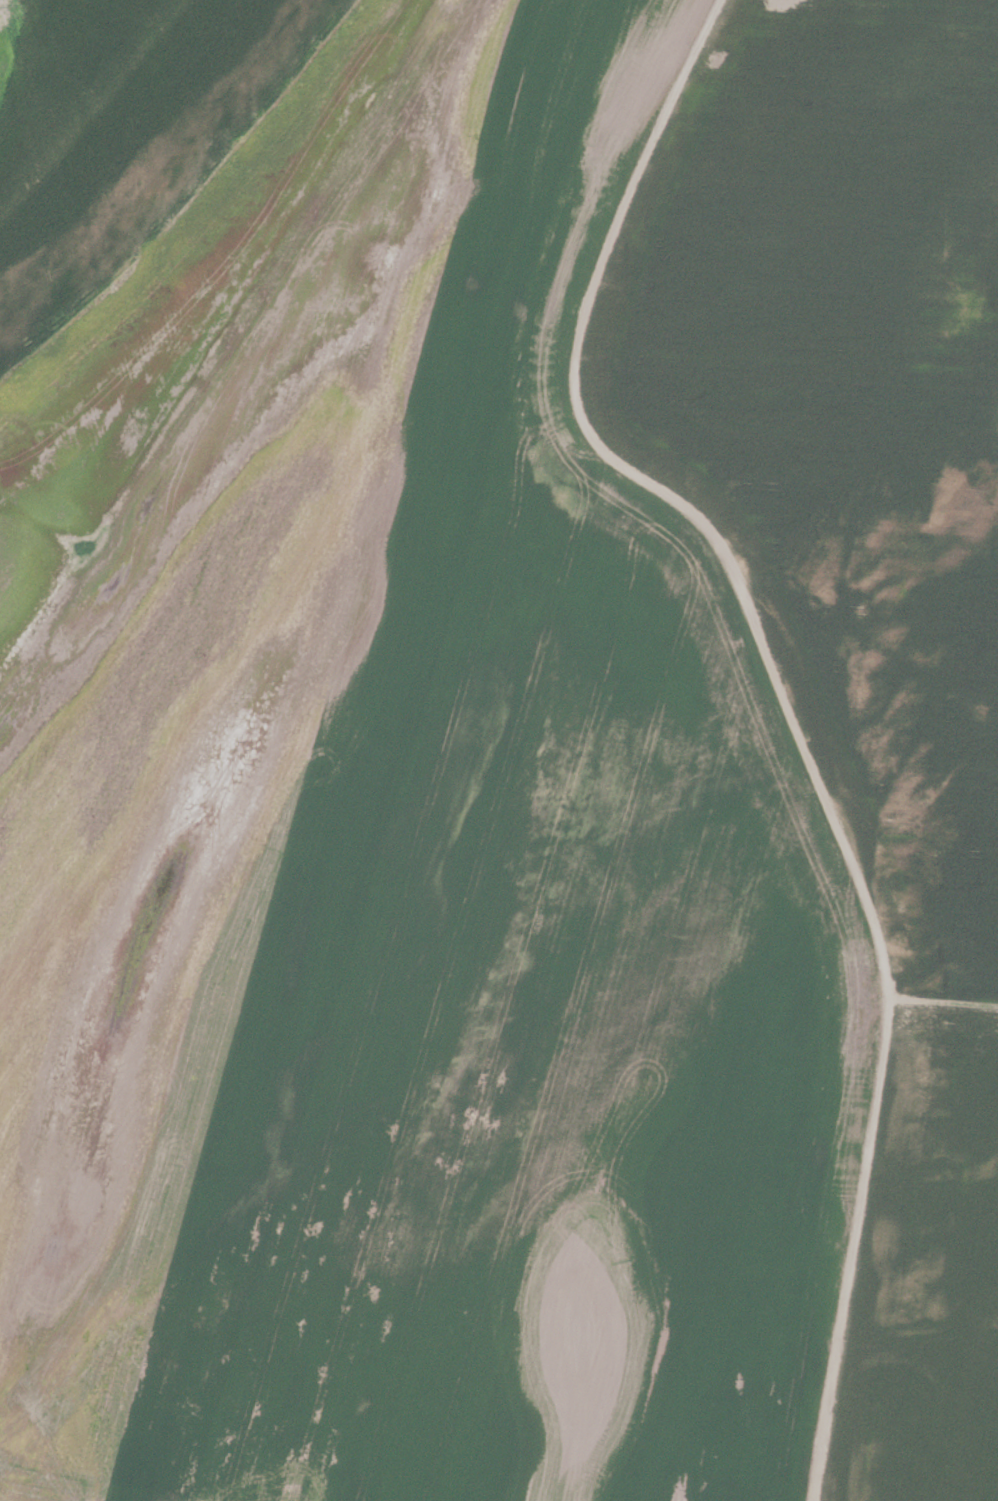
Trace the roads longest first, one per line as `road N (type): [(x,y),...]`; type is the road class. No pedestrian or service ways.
road 1 (track): [(721,0),(607,255),(582,337),(578,396),(602,448),(688,507),(726,555),(872,910),(889,1004)]
road 2 (track): [(0,509),(82,555),(123,548),(348,191),(452,0)]
road 3 (track): [(889,1004),(814,1500)]

